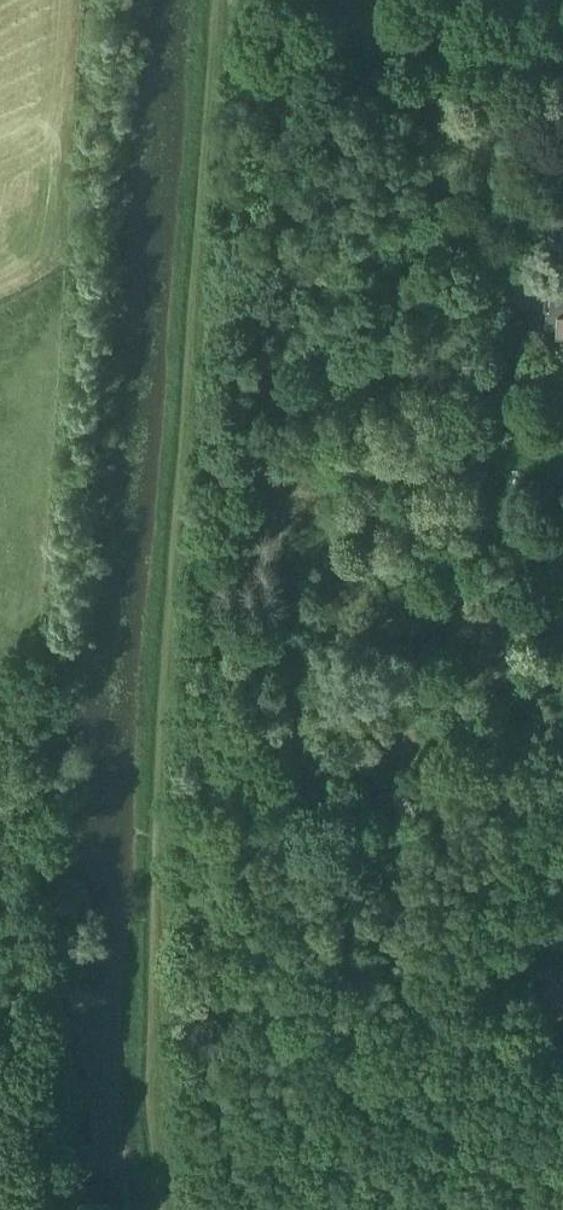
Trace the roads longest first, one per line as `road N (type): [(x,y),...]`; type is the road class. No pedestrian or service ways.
road 1 (track): [(187,1209),(174,983),(176,781),(230,0)]

